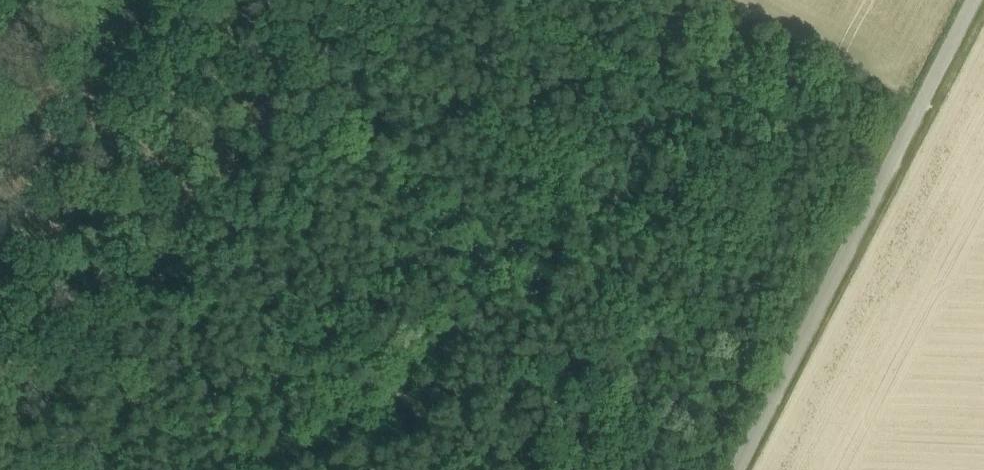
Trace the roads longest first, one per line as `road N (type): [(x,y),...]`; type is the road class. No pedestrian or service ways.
road 1 (unclassified): [(732,469),(969,0)]

